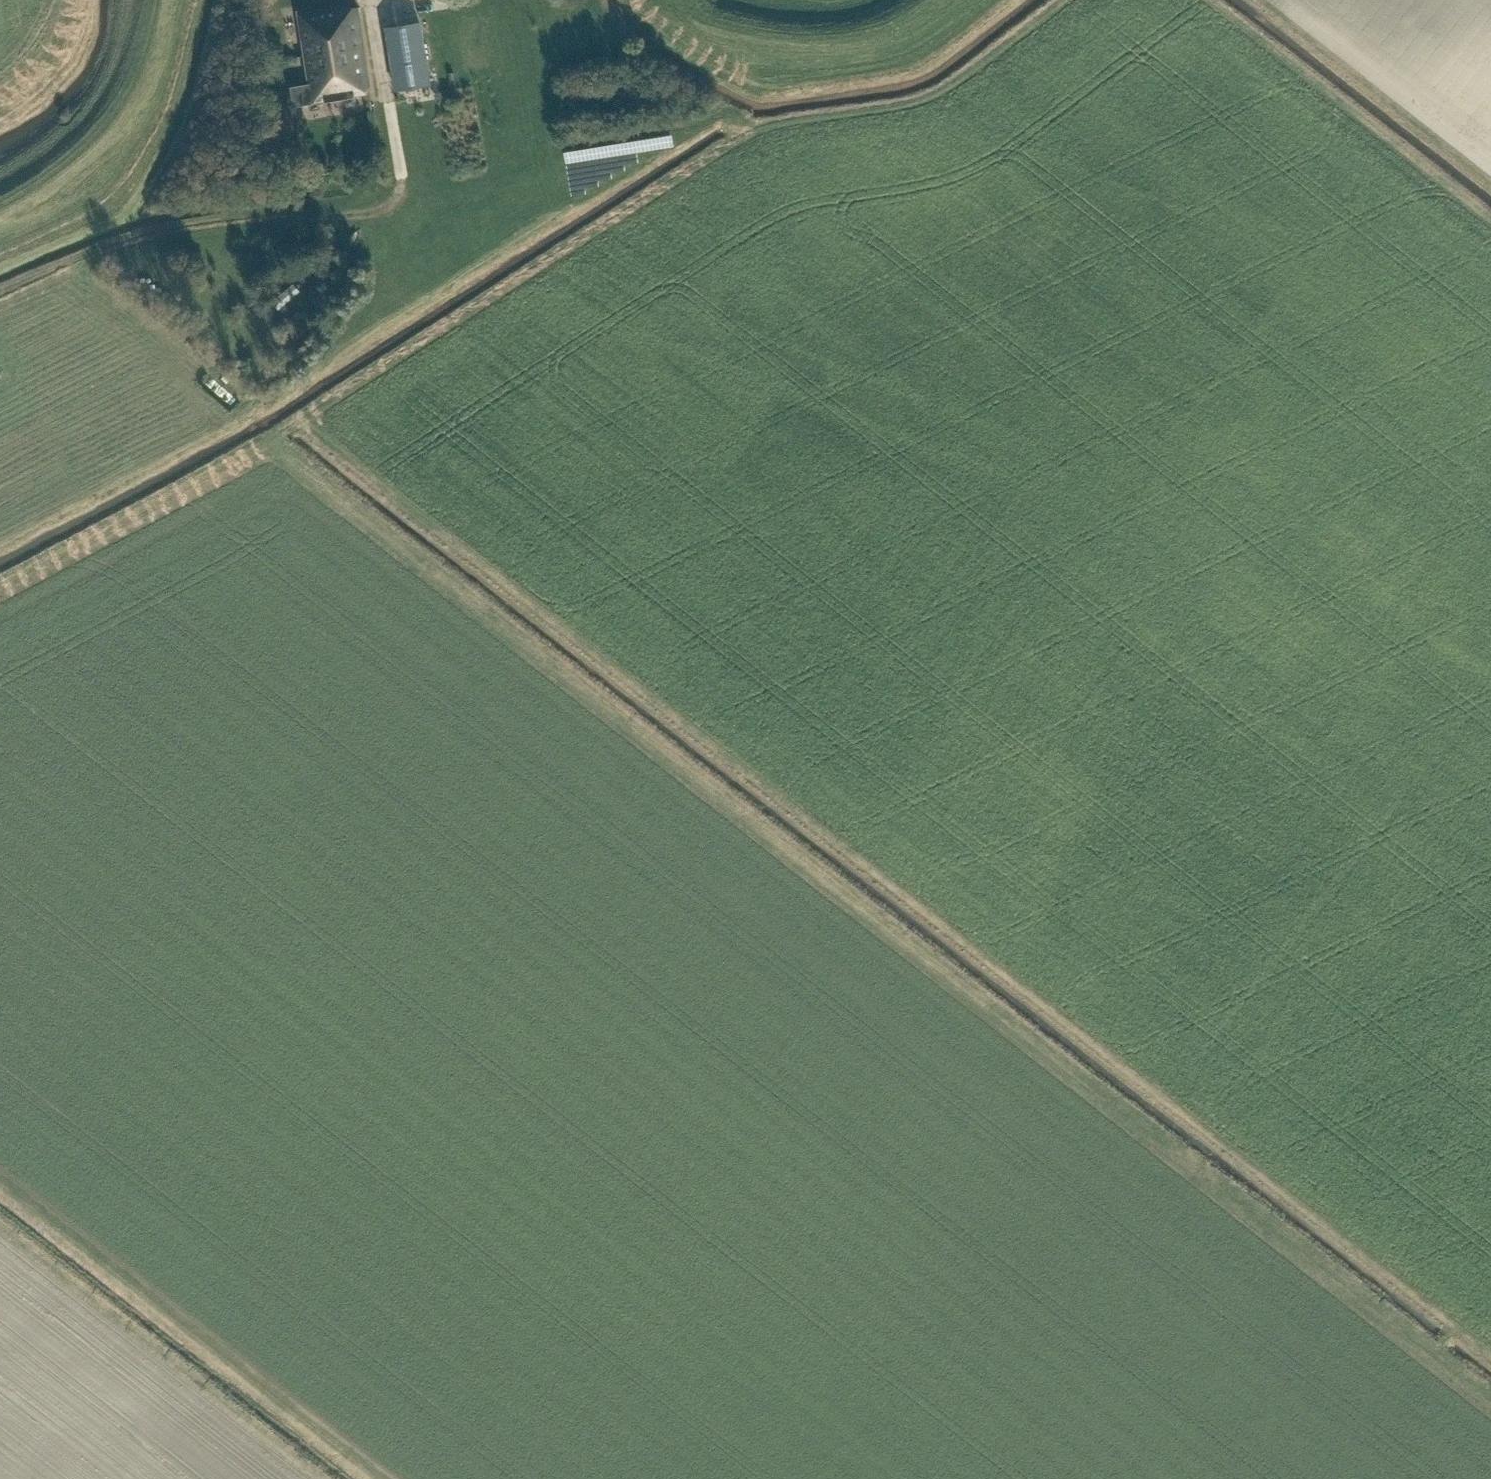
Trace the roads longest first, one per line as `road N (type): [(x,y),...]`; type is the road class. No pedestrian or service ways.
road 1 (track): [(376,21),(401,170),(391,207),(174,231),(83,261)]
road 2 (track): [(0,224),(110,138),(142,89),(169,0)]

